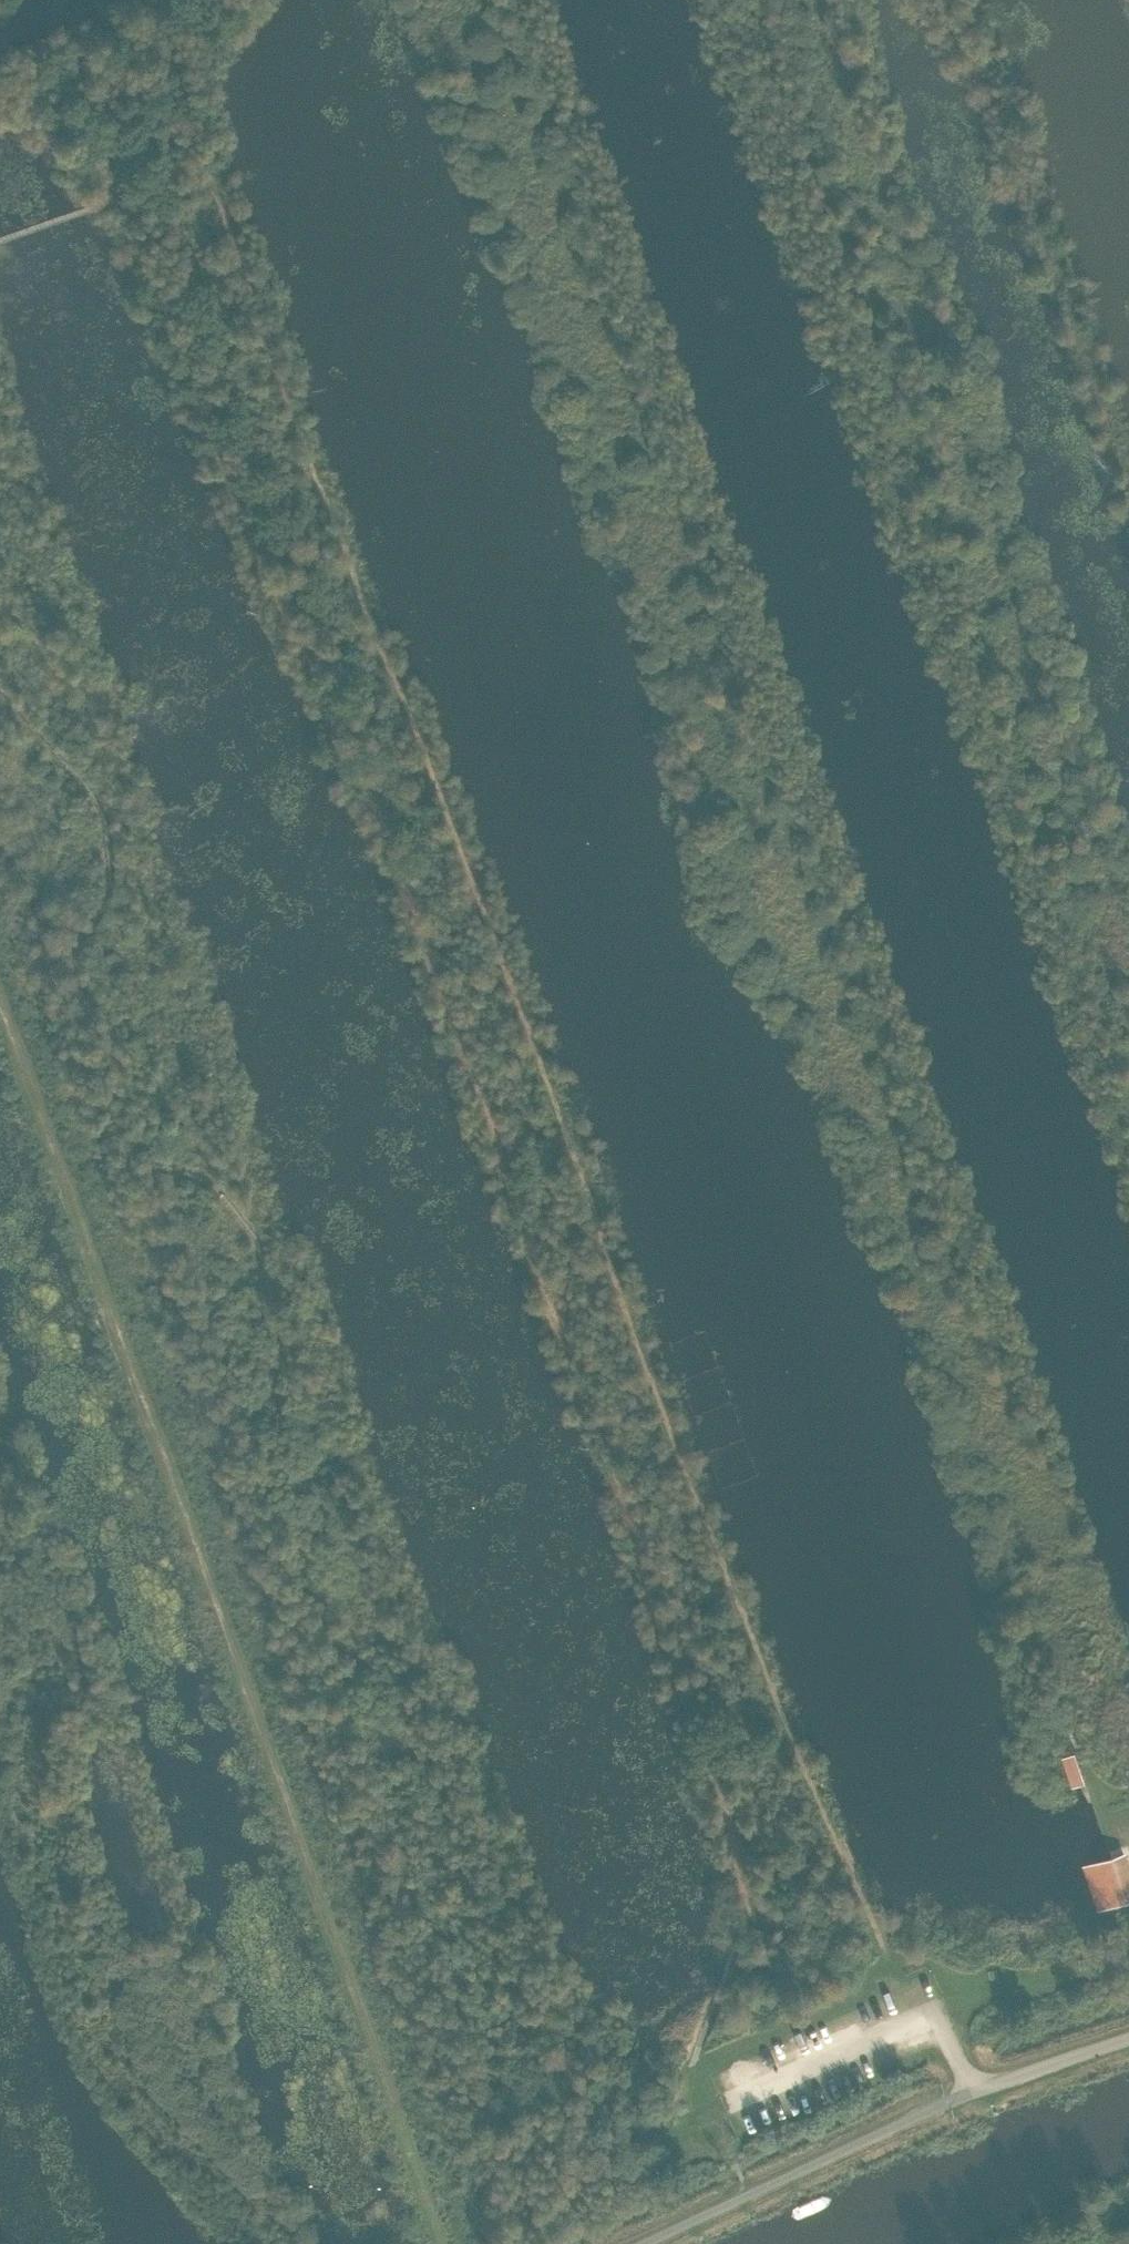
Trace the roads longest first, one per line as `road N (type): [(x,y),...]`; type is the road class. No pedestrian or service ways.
road 1 (unclassified): [(975,2090),(1128,2037)]

